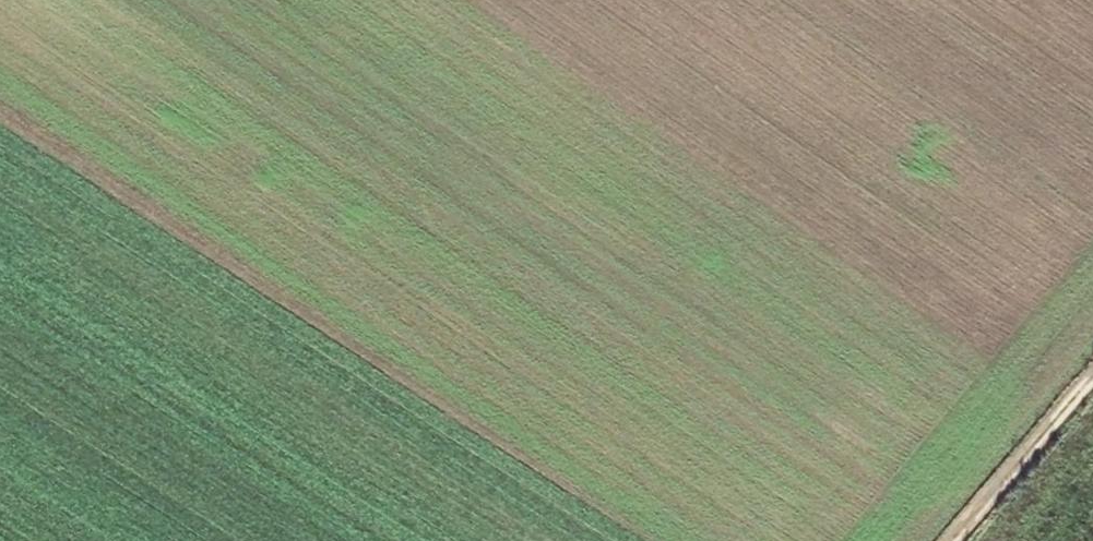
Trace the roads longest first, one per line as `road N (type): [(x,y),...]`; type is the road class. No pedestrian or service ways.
road 1 (track): [(947,540),(1092,367)]

